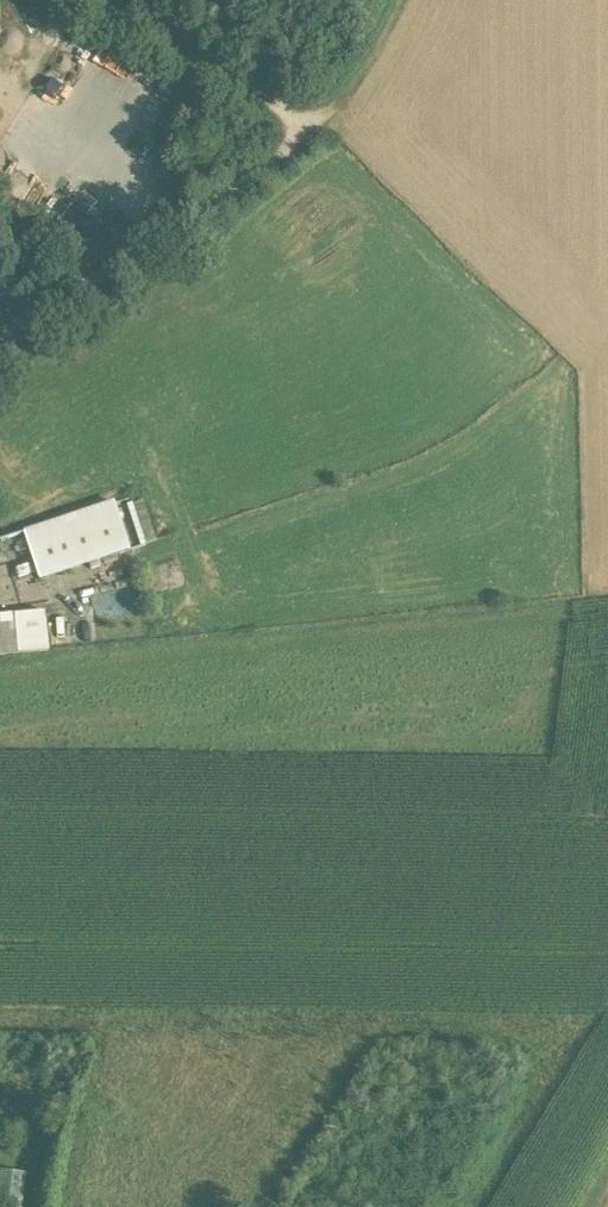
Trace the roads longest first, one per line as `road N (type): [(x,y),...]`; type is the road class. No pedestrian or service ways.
road 1 (track): [(400,0),(325,137)]

